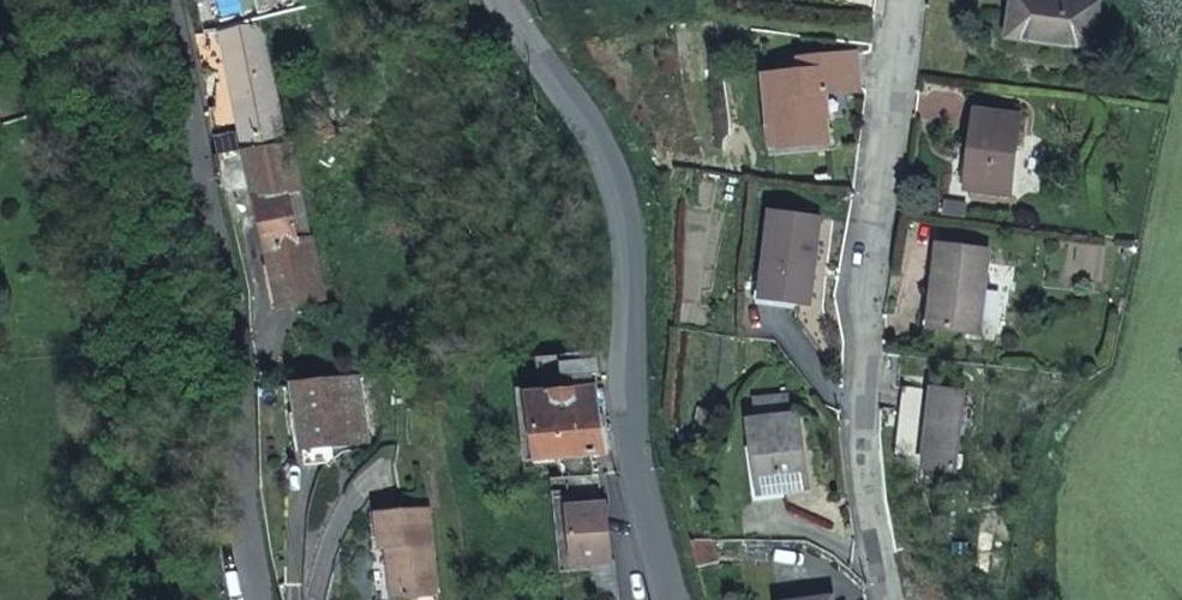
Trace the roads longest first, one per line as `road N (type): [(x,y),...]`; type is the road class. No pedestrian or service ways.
road 1 (secondary): [(501,0),(618,166),(634,281),(632,397),(671,599)]
road 2 (residential): [(166,0),(194,184),(238,322),(237,551),(259,599)]
road 3 (residential): [(893,599),(864,444),(868,313),(907,0)]
road 4 (residential): [(142,0),(148,47),(138,58),(0,112)]

